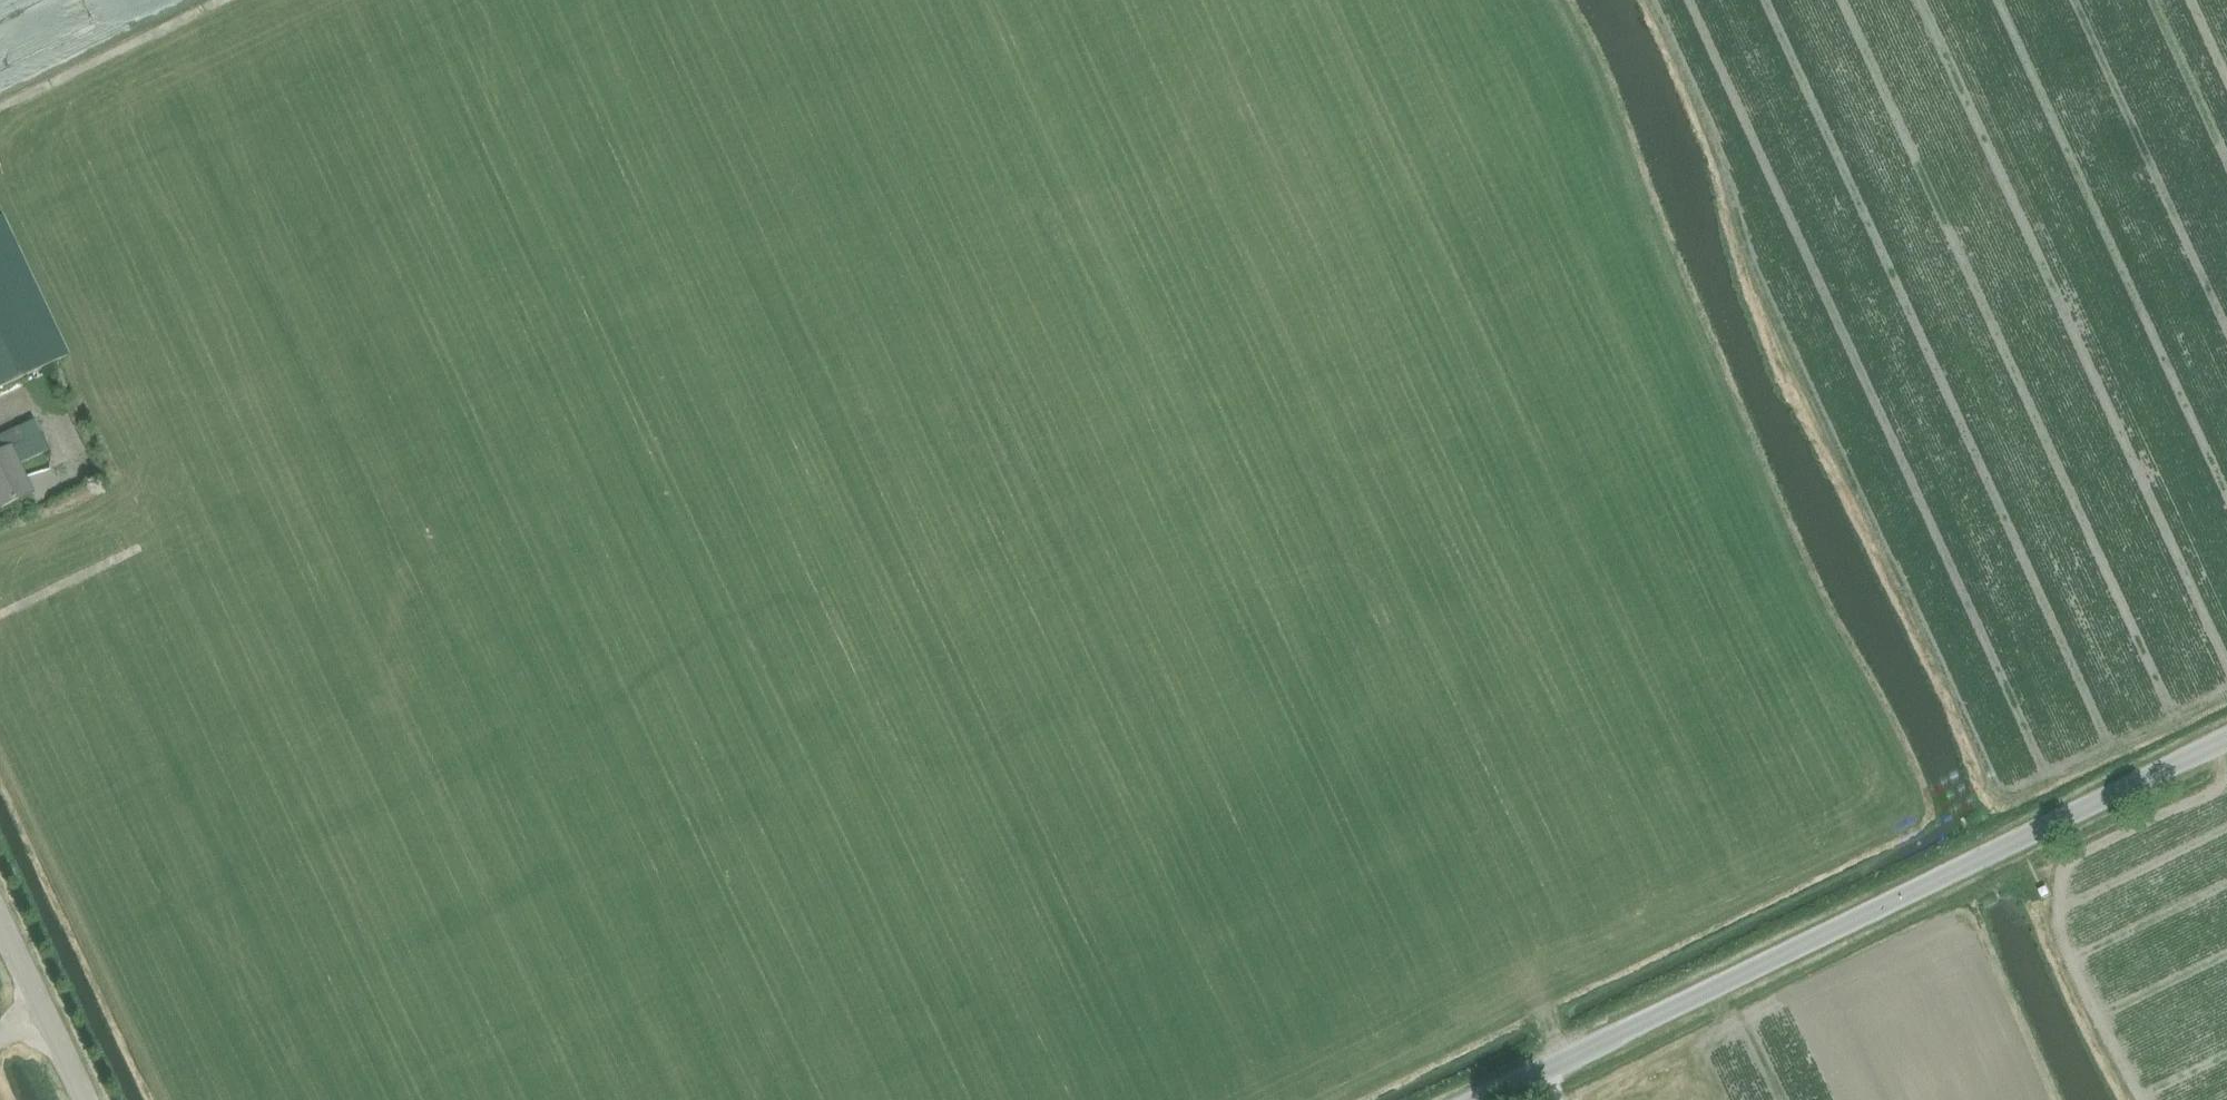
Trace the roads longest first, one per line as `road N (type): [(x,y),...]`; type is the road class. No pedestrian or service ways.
road 1 (unclassified): [(1479,1099),(2226,742)]
road 2 (track): [(0,108),(225,0)]
road 3 (unclassified): [(85,1099),(0,924)]

